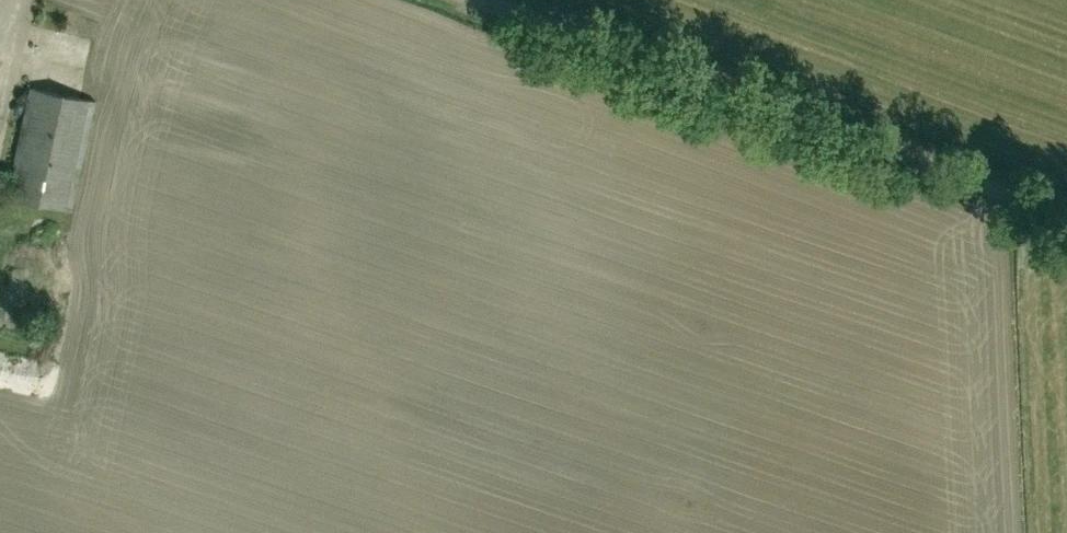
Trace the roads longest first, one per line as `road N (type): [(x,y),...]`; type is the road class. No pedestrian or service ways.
road 1 (unclassified): [(1066,214),(488,0)]

